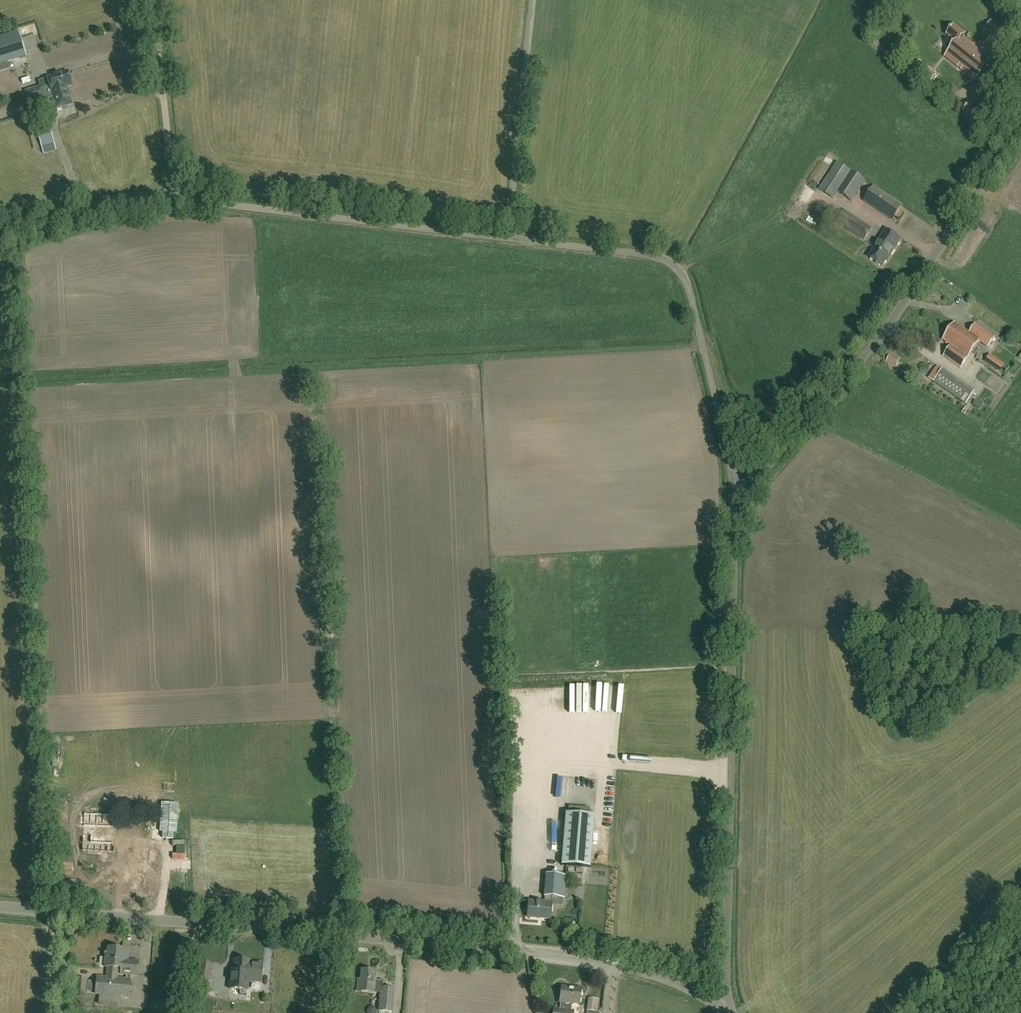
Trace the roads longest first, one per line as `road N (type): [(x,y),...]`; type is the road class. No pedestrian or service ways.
road 1 (unclassified): [(720,1008),(664,977),(572,957),(0,907)]
road 2 (unclassified): [(720,1008),(735,501)]
road 3 (unclassified): [(735,501),(876,343),(1020,121)]
road 4 (unclassified): [(735,501),(678,270),(651,256),(509,238)]
road 5 (unclassified): [(173,199),(509,238)]
road 6 (unclassified): [(0,237),(173,199)]
road 7 (unclassified): [(173,199),(156,23)]

